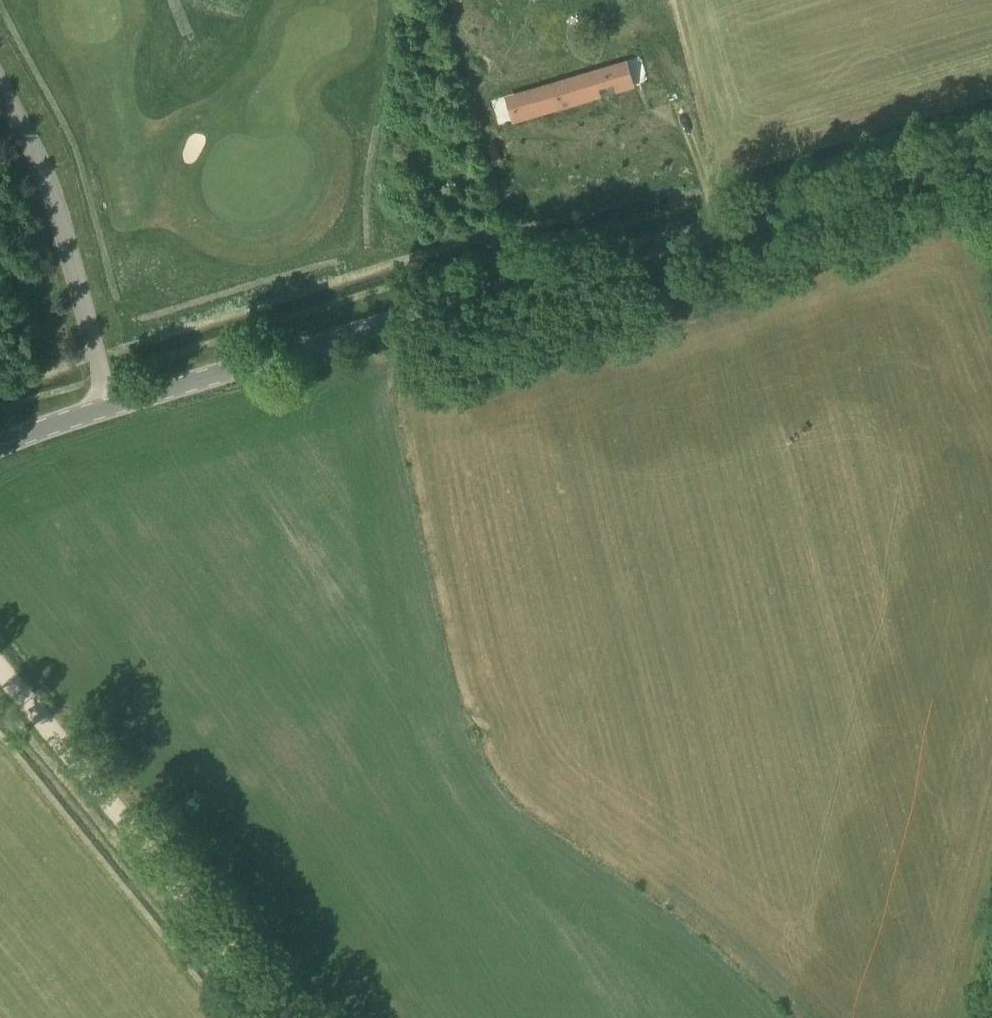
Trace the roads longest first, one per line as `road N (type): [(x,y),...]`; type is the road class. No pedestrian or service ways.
road 1 (tertiary): [(0,442),(991,146)]
road 2 (track): [(285,1017),(0,663)]

